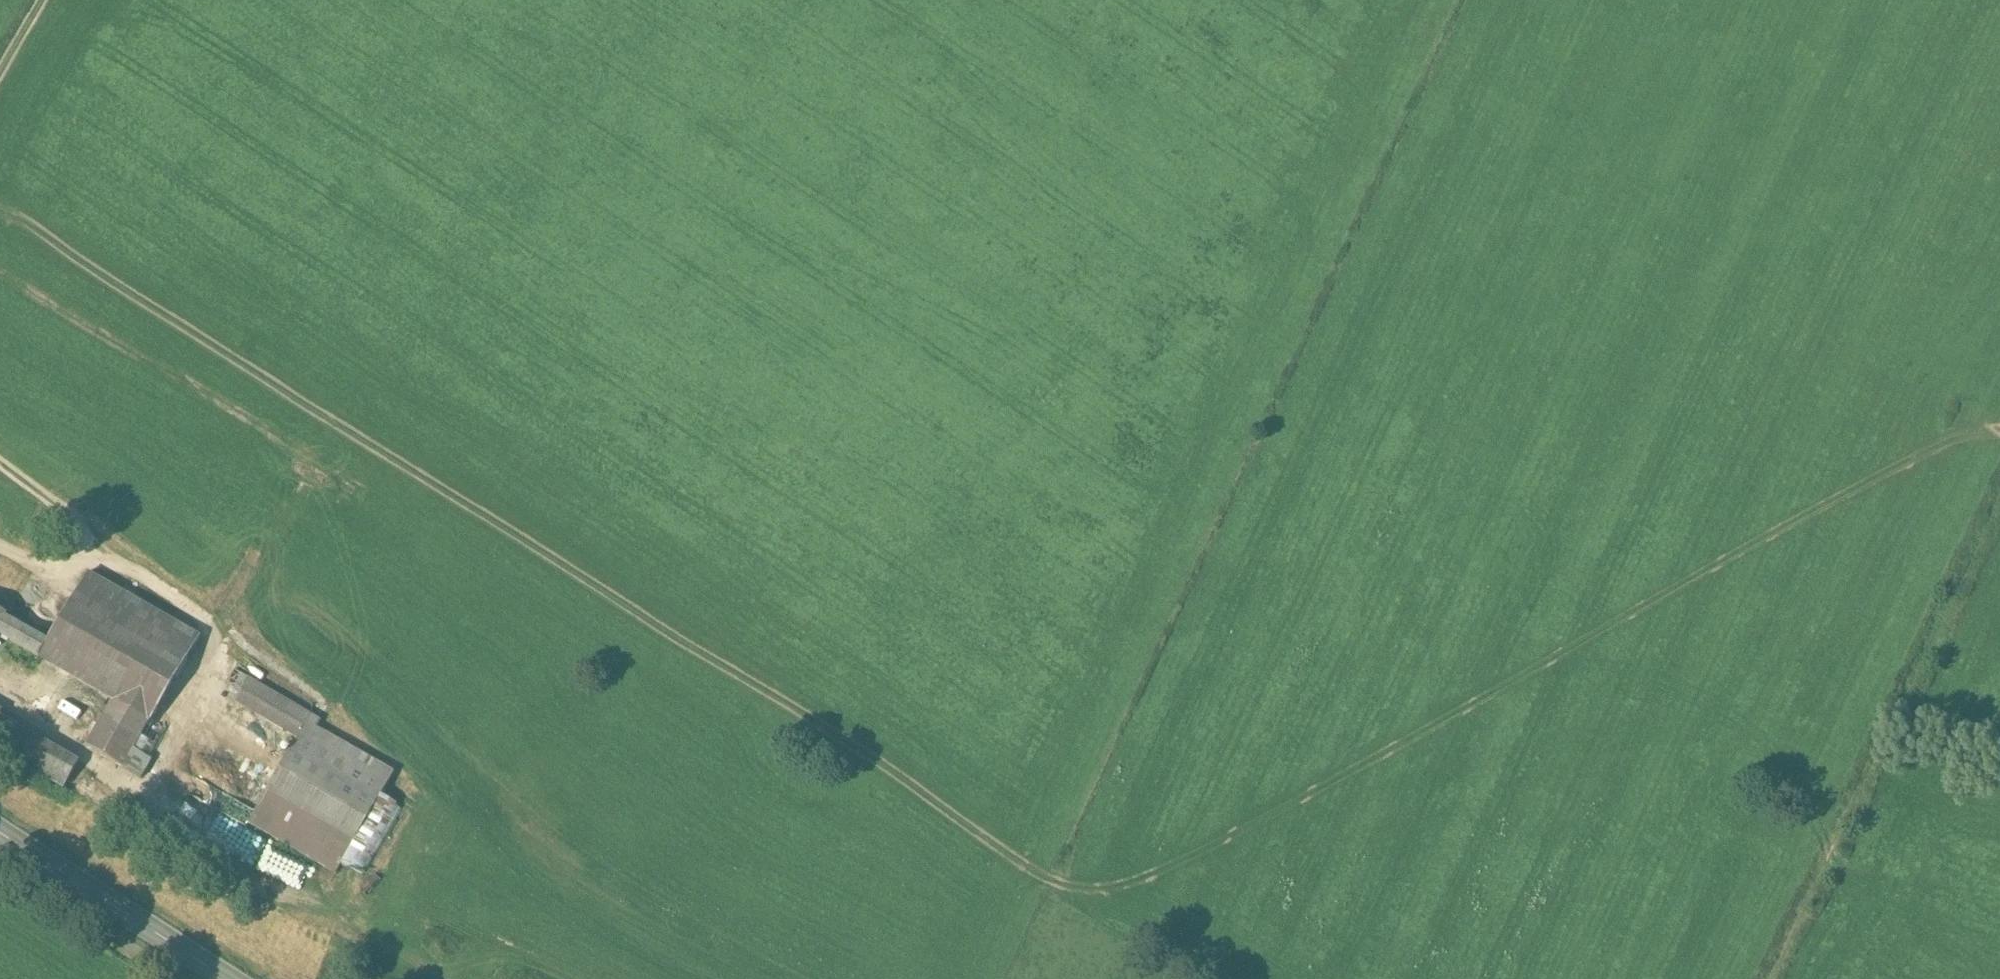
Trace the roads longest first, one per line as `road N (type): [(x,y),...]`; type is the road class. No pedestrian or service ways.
road 1 (secondary): [(224,978),(0,836)]
road 2 (track): [(0,544),(62,575),(90,551),(84,523),(0,455)]

